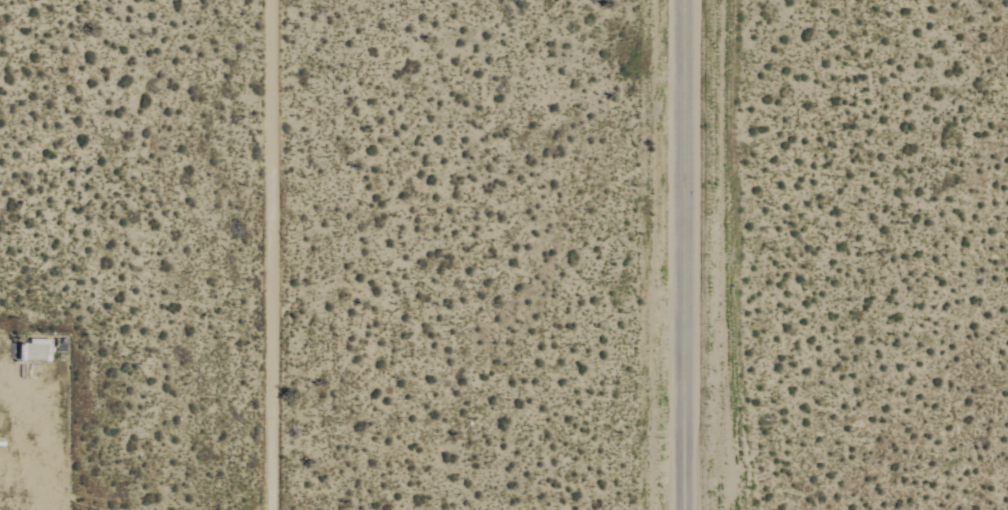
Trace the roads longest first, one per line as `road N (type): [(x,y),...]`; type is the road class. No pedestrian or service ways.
road 1 (residential): [(687,509),(684,0)]
road 2 (residential): [(274,509),(274,0)]

